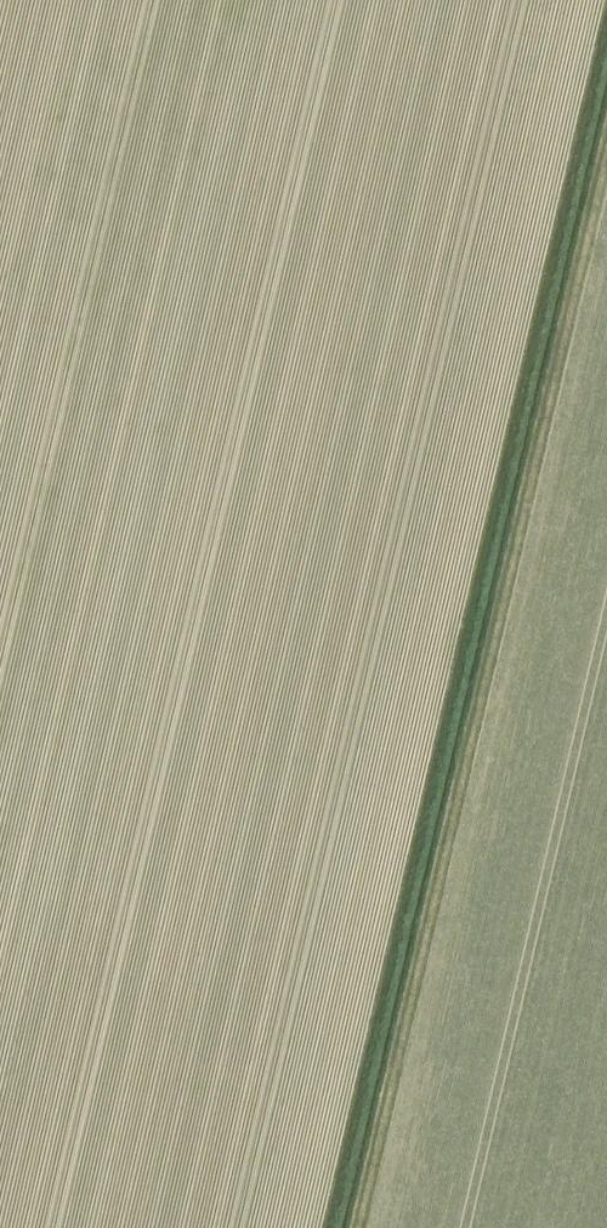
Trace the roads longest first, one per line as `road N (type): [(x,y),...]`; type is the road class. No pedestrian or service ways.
road 1 (track): [(606,28),(331,1227)]
road 2 (track): [(355,1227),(606,137)]

